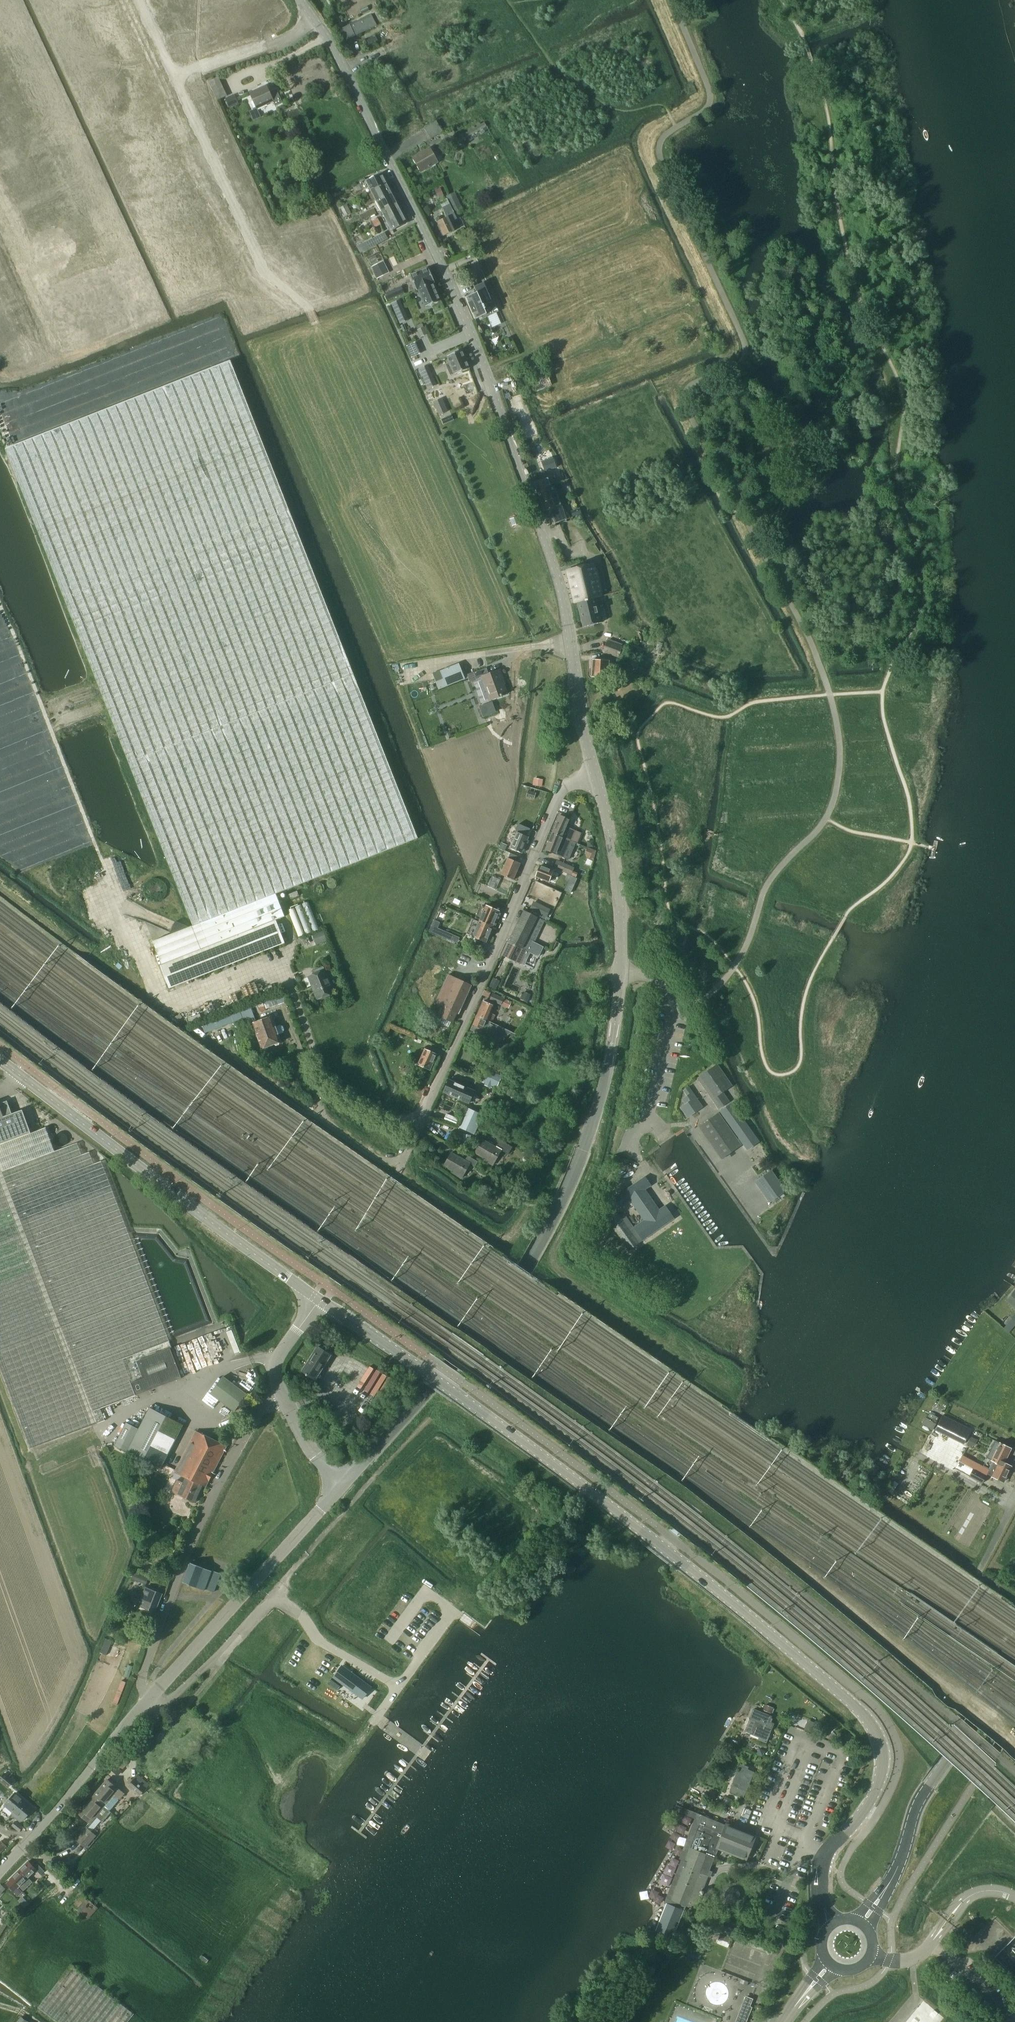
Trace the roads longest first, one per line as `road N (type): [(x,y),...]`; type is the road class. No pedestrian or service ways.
road 1 (tertiary): [(831,1925),(818,1889),(823,1856),(866,1809),(881,1776),(868,1722),(673,1556),(316,1295)]
road 2 (unclassified): [(311,19),(343,69),(485,372),(552,566),(595,779)]
road 3 (unclassified): [(342,1485),(477,1332),(549,1227),(601,1097),(622,971)]
road 4 (unclassified): [(417,1132),(558,797),(595,779)]
road 5 (tertiary): [(316,1295),(0,1061)]
road 6 (residential): [(281,1393),(252,1420),(196,1527),(140,1680),(150,1698)]
road 7 (secondary): [(861,1924),(893,1877),(927,1787),(1014,1657)]
road 8 (tertiary): [(150,1698),(342,1485)]
road 9 (unclassified): [(174,77),(266,274),(303,306)]
road 10 (tertiary): [(0,1872),(150,1698)]
road 11 (unclassified): [(622,971),(656,978),(672,1016),(648,1116),(630,1151)]
road 12 (track): [(275,1597),(415,1431)]
road 13 (unclassified): [(595,779),(619,897),(622,971)]
road 14 (unclassified): [(311,19),(291,37),(174,77)]

